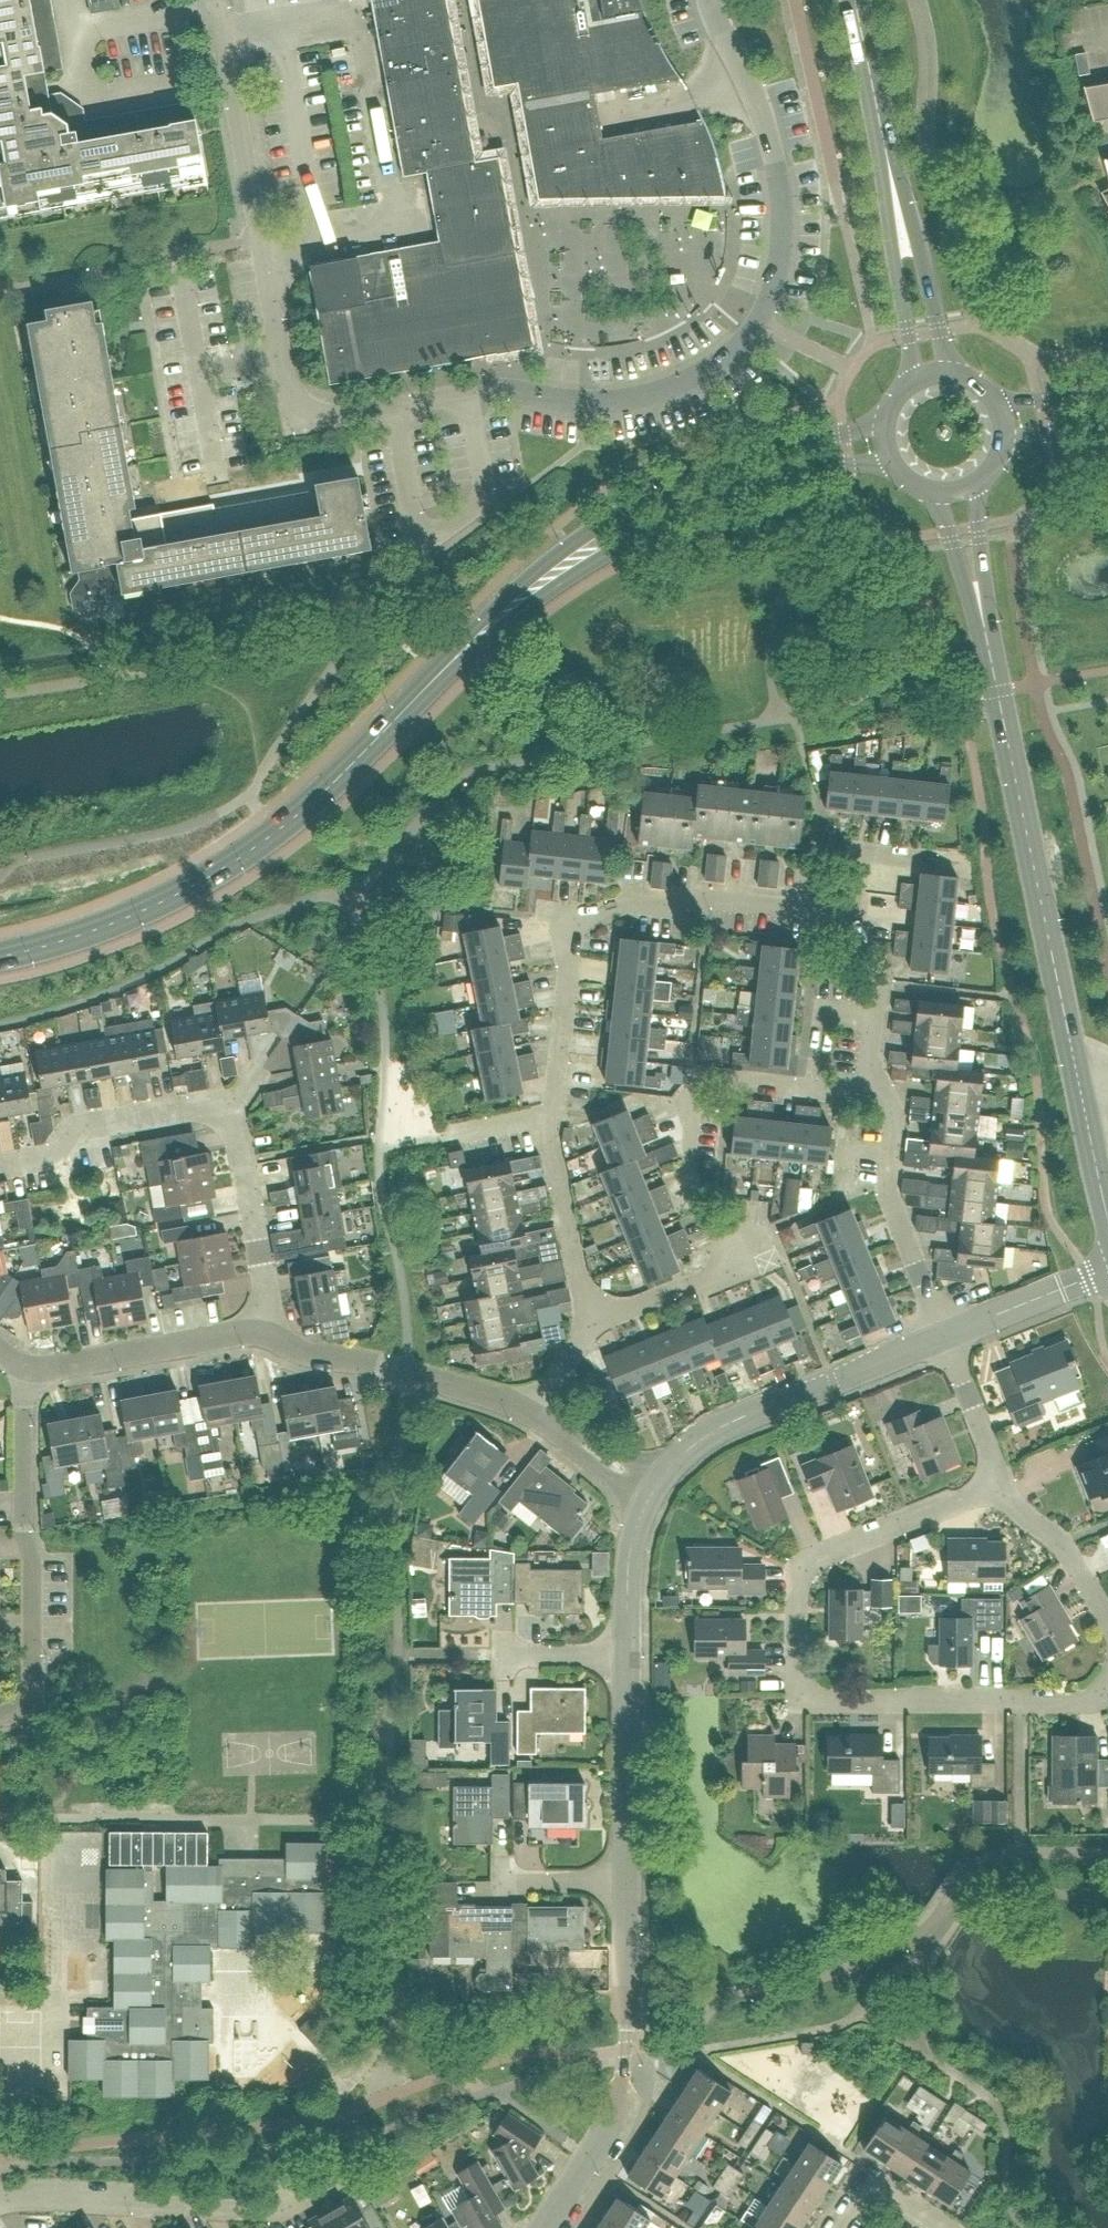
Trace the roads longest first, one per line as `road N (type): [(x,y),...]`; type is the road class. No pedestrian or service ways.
road 1 (unclassified): [(400,434),(649,394),(720,359),(759,322),(779,262),(777,171),(710,0)]
road 2 (secondary): [(0,954),(116,924),(216,869),(320,784),(466,638)]
road 3 (residential): [(589,1332),(732,1273),(680,1132),(700,1084),(894,1109)]
road 4 (secondary): [(885,416),(675,481),(514,581),(466,638)]
road 5 (residential): [(265,1336),(270,1310),(239,1133),(221,1109),(206,1104),(72,1128),(49,1160),(0,1169)]
road 6 (residential): [(553,1114),(574,921),(624,900),(850,913)]
road 7 (secondary): [(466,638),(712,501),(888,458)]
road 8 (tertiary): [(1075,1072),(986,642)]
road 9 (residential): [(1107,1690),(1094,1698),(1020,1701),(822,1701),(797,1669),(805,1574)]
road 10 (unclassified): [(543,2227),(622,2093),(626,1880)]
road 11 (residential): [(0,1715),(26,1701),(31,1688),(26,1366)]
road 12 (unclassified): [(283,357),(219,0)]
road 13 (residential): [(0,2204),(25,2198),(251,2211),(342,2184)]
road 14 (unclassified): [(651,1489),(718,1429),(947,1336)]
road 15 (tertiary): [(957,374),(867,57)]
road 16 (tertiary): [(867,57),(909,383)]
road 17 (unclassified): [(537,1414),(506,1399),(265,1336)]
road 18 (unclassified): [(265,1336),(26,1366)]
road 19 (residential): [(947,1336),(886,1190),(894,1109)]
road 20 (unclassified): [(626,1880),(627,1655)]
road 21 (residential): [(589,1332),(553,1114)]
road 22 (unclassified): [(466,638),(423,564),(400,434)]
road 23 (residential): [(805,1574),(1001,1482)]
road 24 (residential): [(894,1109),(871,1049),(882,968),(850,913)]
road 25 (unclassified): [(283,357),(296,423),(355,412),(400,434)]
road 26 (residential): [(1001,1482),(1020,1514),(1082,1571),(1107,1621)]
road 27 (unclassified): [(947,1336),(1107,1271)]
road 28 (unclassified): [(627,1655),(629,1552),(651,1489)]
road 29 (tertiary): [(986,642),(978,503),(983,478)]
road 30 (tertiary): [(926,491),(942,513),(986,642)]
road 31 (residential): [(850,913),(858,853),(958,864)]
road 32 (residential): [(947,1336),(1001,1482)]
road 33 (tertiary): [(1107,1211),(1075,1072)]
road 34 (residential): [(847,2227),(878,2181),(948,2227)]
road 35 (unclassified): [(651,1489),(537,1414)]
road 36 (residential): [(500,1655),(627,1655)]
road 37 (secondary): [(1107,389),(1024,403),(990,395)]

